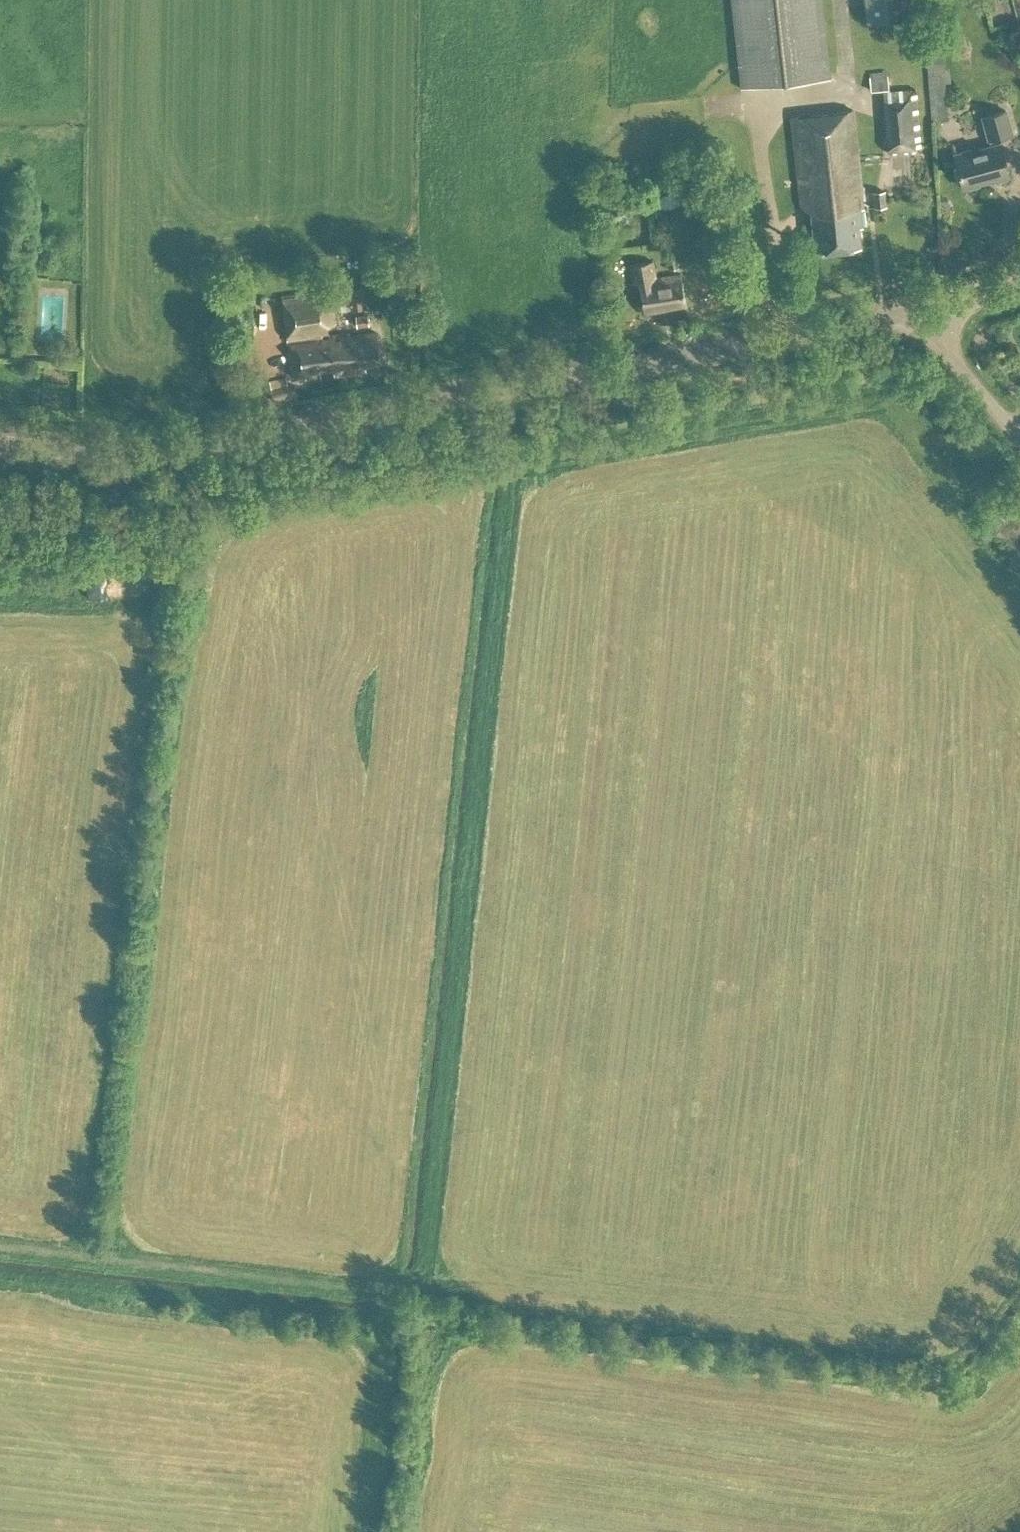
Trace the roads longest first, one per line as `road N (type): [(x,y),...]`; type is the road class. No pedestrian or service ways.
road 1 (unclassified): [(900,314),(152,451),(0,443)]

